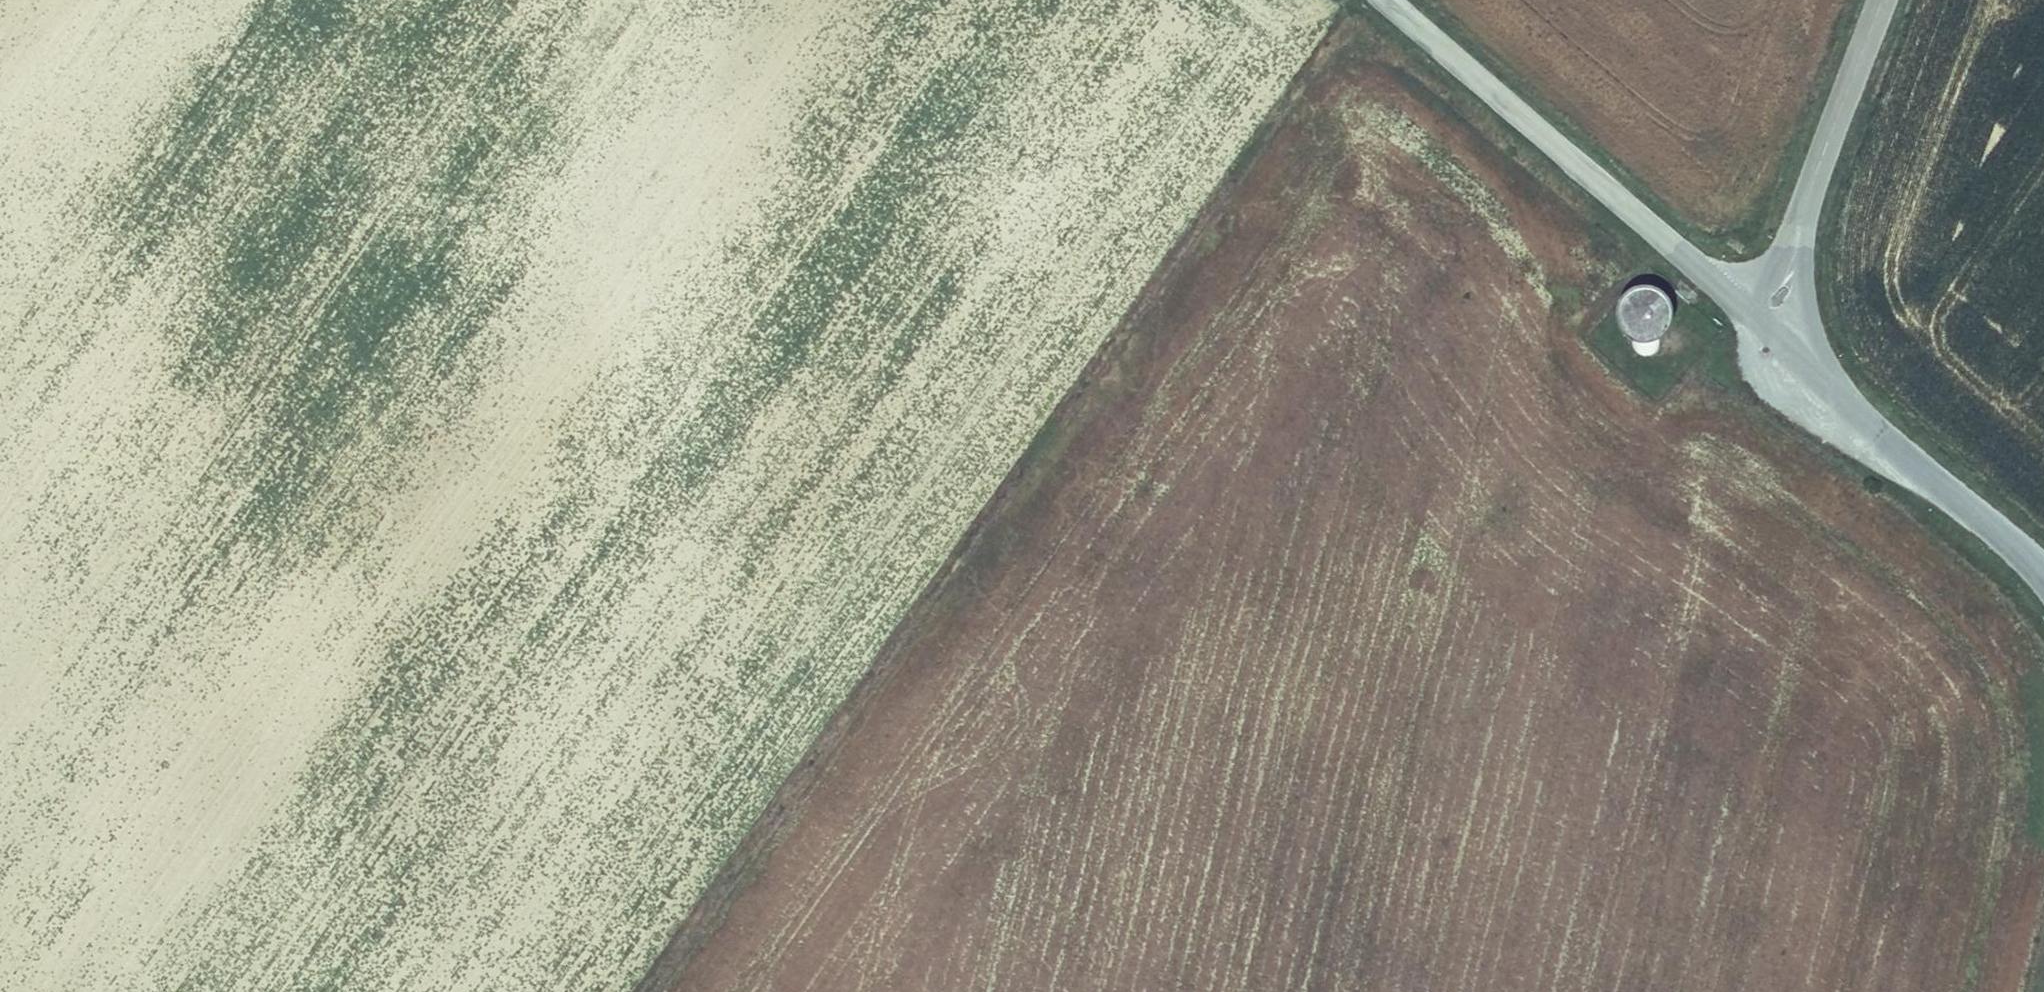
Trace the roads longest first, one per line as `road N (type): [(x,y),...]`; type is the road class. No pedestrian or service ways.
road 1 (tertiary): [(1758,324),(1387,0)]
road 2 (tertiary): [(2043,577),(1758,324)]
road 3 (tertiary): [(1758,324),(1788,275),(1811,184),(1881,0)]

